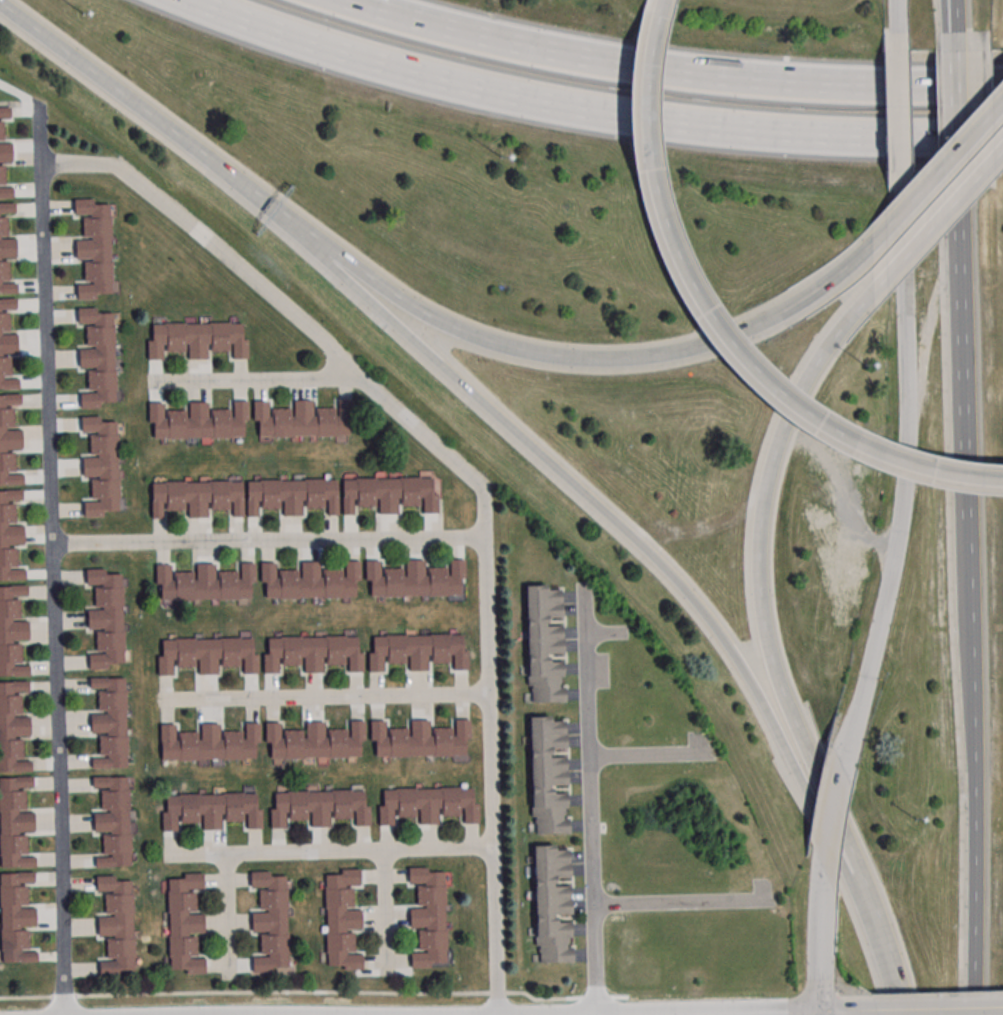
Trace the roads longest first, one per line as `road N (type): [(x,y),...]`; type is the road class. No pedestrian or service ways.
road 1 (residential): [(66,1014),(38,100)]
road 2 (motorway): [(195,0),(396,67),(631,116),(800,133),(1002,133)]
road 3 (motorway): [(661,3),(652,45),(650,166),(672,246),(716,322),(768,383),(845,434),(925,467),(1002,477)]
road 4 (motorway): [(1002,82),(740,78),(506,41),(350,0)]
road 5 (motorway): [(839,329),(779,429),(759,518),(758,579),(764,624),(868,902)]
road 6 (residential): [(484,536),(482,492),(471,477),(219,249),(120,168),(41,165)]
road 7 (motorway): [(518,433),(651,551),(724,638),(868,902)]
road 8 (secondary): [(903,191),(903,500),(847,744)]
road 9 (residential): [(484,536),(499,1014)]
road 10 (residential): [(52,543),(484,536)]
road 11 (residential): [(596,1014),(584,588)]
road 12 (residential): [(489,693),(156,702)]
road 13 (residential): [(494,845),(164,854)]
road 14 (secondary): [(966,478),(977,775)]
road 15 (motorway): [(526,351),(627,356),(695,345),(806,294)]
road 16 (secondary): [(959,188),(966,478)]
road 17 (motorway): [(806,294),(865,245),(1002,97)]
road 18 (motorway): [(321,249),(518,433)]
road 19 (motorway): [(0,3),(208,159)]
road 20 (motorway): [(1002,146),(839,329)]
road 21 (secondary): [(977,775),(974,1014)]
road 22 (residential): [(642,1014),(875,1009)]
road 23 (motorway): [(321,249),(437,317),(526,351)]
road 24 (residential): [(361,378),(149,381)]
road 25 (residential): [(593,904),(776,899)]
road 26 (secondary): [(900,32),(903,191)]
road 27 (secondary): [(956,30),(959,188)]
road 28 (secondary): [(823,859),(819,1010)]
road 29 (motorway): [(208,159),(321,249)]
road 30 (residential): [(875,1009),(1002,1006)]
road 31 (residential): [(384,849),(383,974)]
road 32 (residential): [(227,853),(228,975)]

